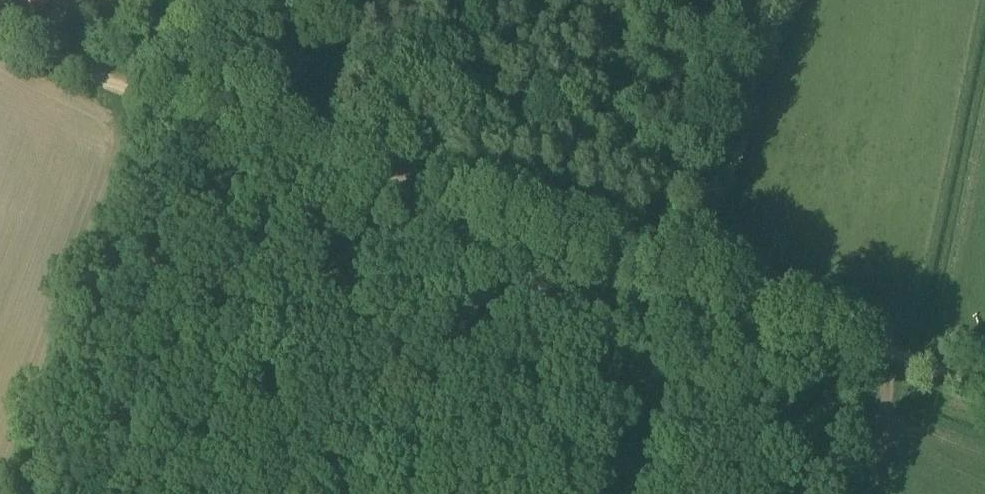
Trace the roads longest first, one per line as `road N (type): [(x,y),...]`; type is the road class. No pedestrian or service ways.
road 1 (track): [(699,290),(126,105)]
road 2 (track): [(984,391),(699,290)]
road 3 (unclassified): [(126,105),(0,46)]

